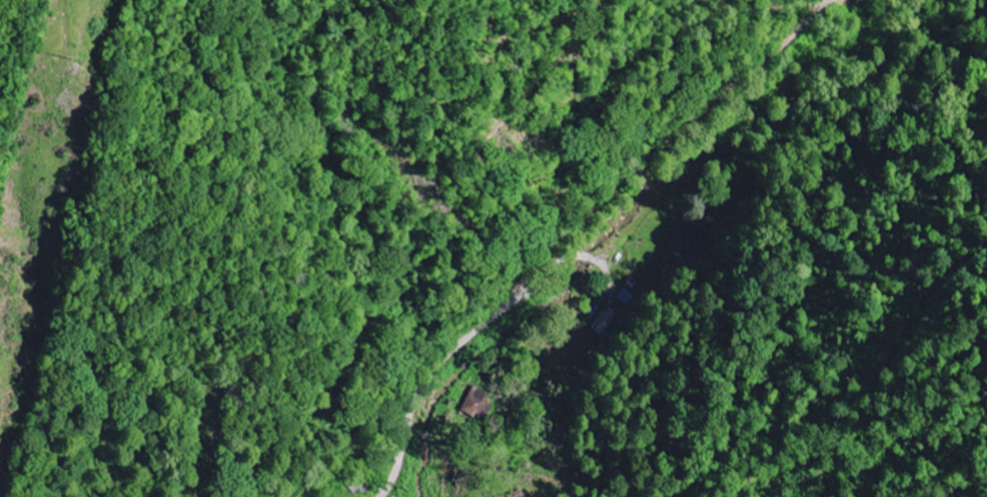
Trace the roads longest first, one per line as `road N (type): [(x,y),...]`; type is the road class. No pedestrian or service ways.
road 1 (residential): [(379,496),(441,364),(513,302),(547,251),(663,143)]
road 2 (residential): [(175,496),(166,373),(219,293)]
road 3 (residential): [(513,302),(573,257),(598,262),(619,291)]

